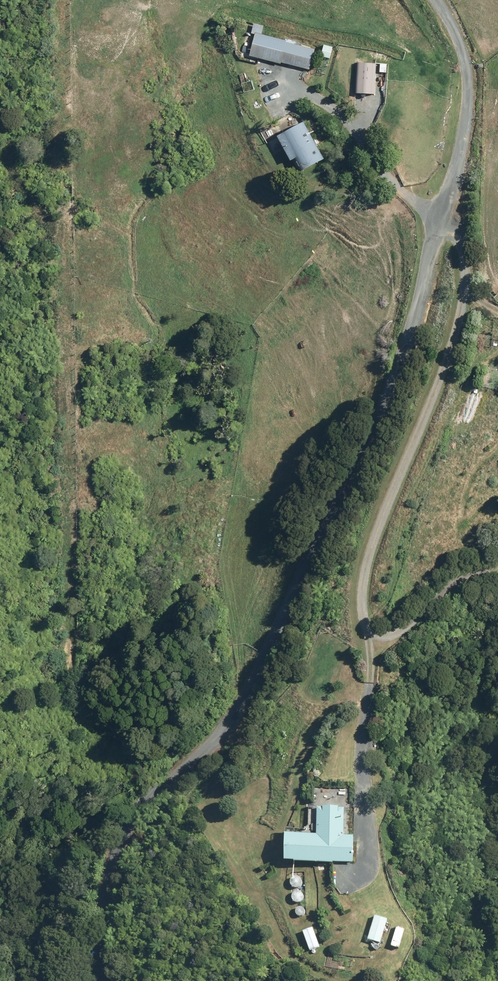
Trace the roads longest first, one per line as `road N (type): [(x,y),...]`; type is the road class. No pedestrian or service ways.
road 1 (track): [(100,980),(101,859),(177,753),(255,678),(333,509),(436,212),(464,125),(465,53),(438,0)]
road 2 (track): [(436,212),(459,258),(463,309),(358,587),(372,691),(367,852)]
road 3 (track): [(436,212),(384,175),(352,121),(287,84),(263,84)]
road 4 (track): [(367,652),(419,610),(497,572)]

